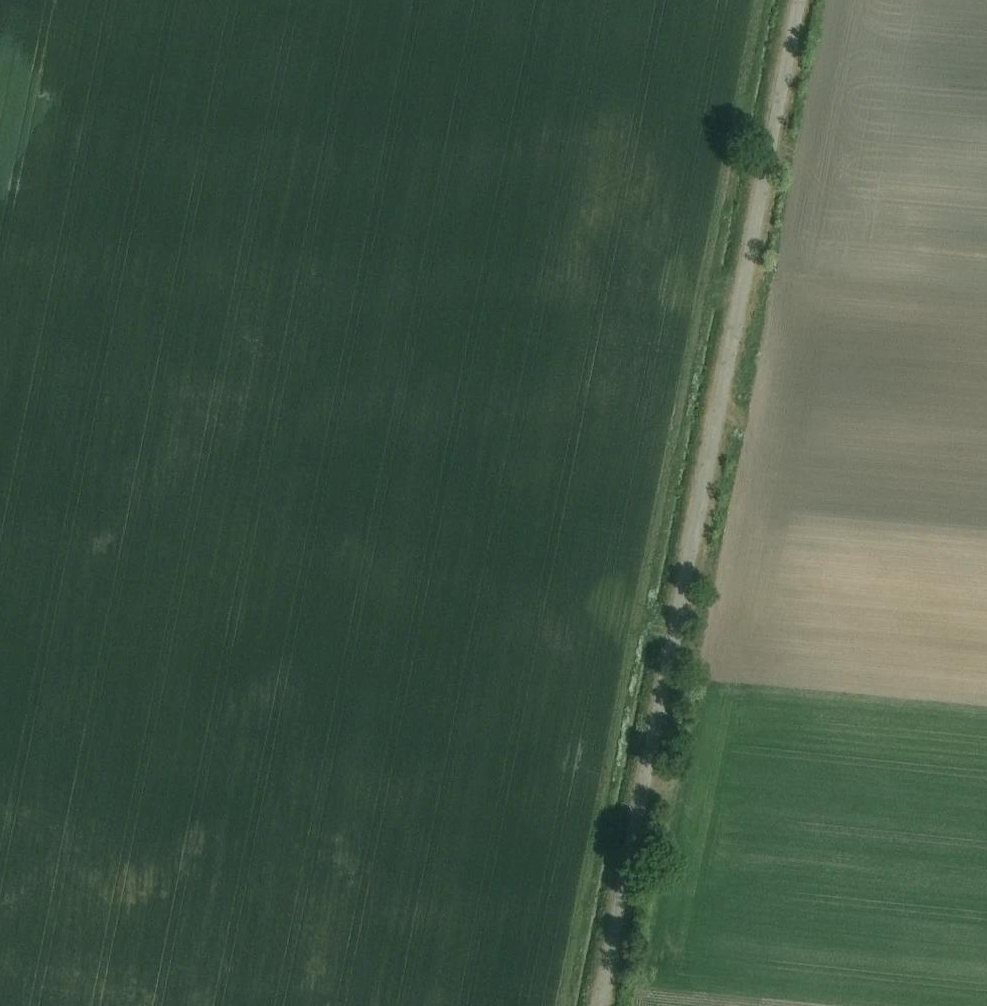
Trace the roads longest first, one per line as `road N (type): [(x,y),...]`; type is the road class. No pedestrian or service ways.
road 1 (unclassified): [(597,1005),(791,0)]

